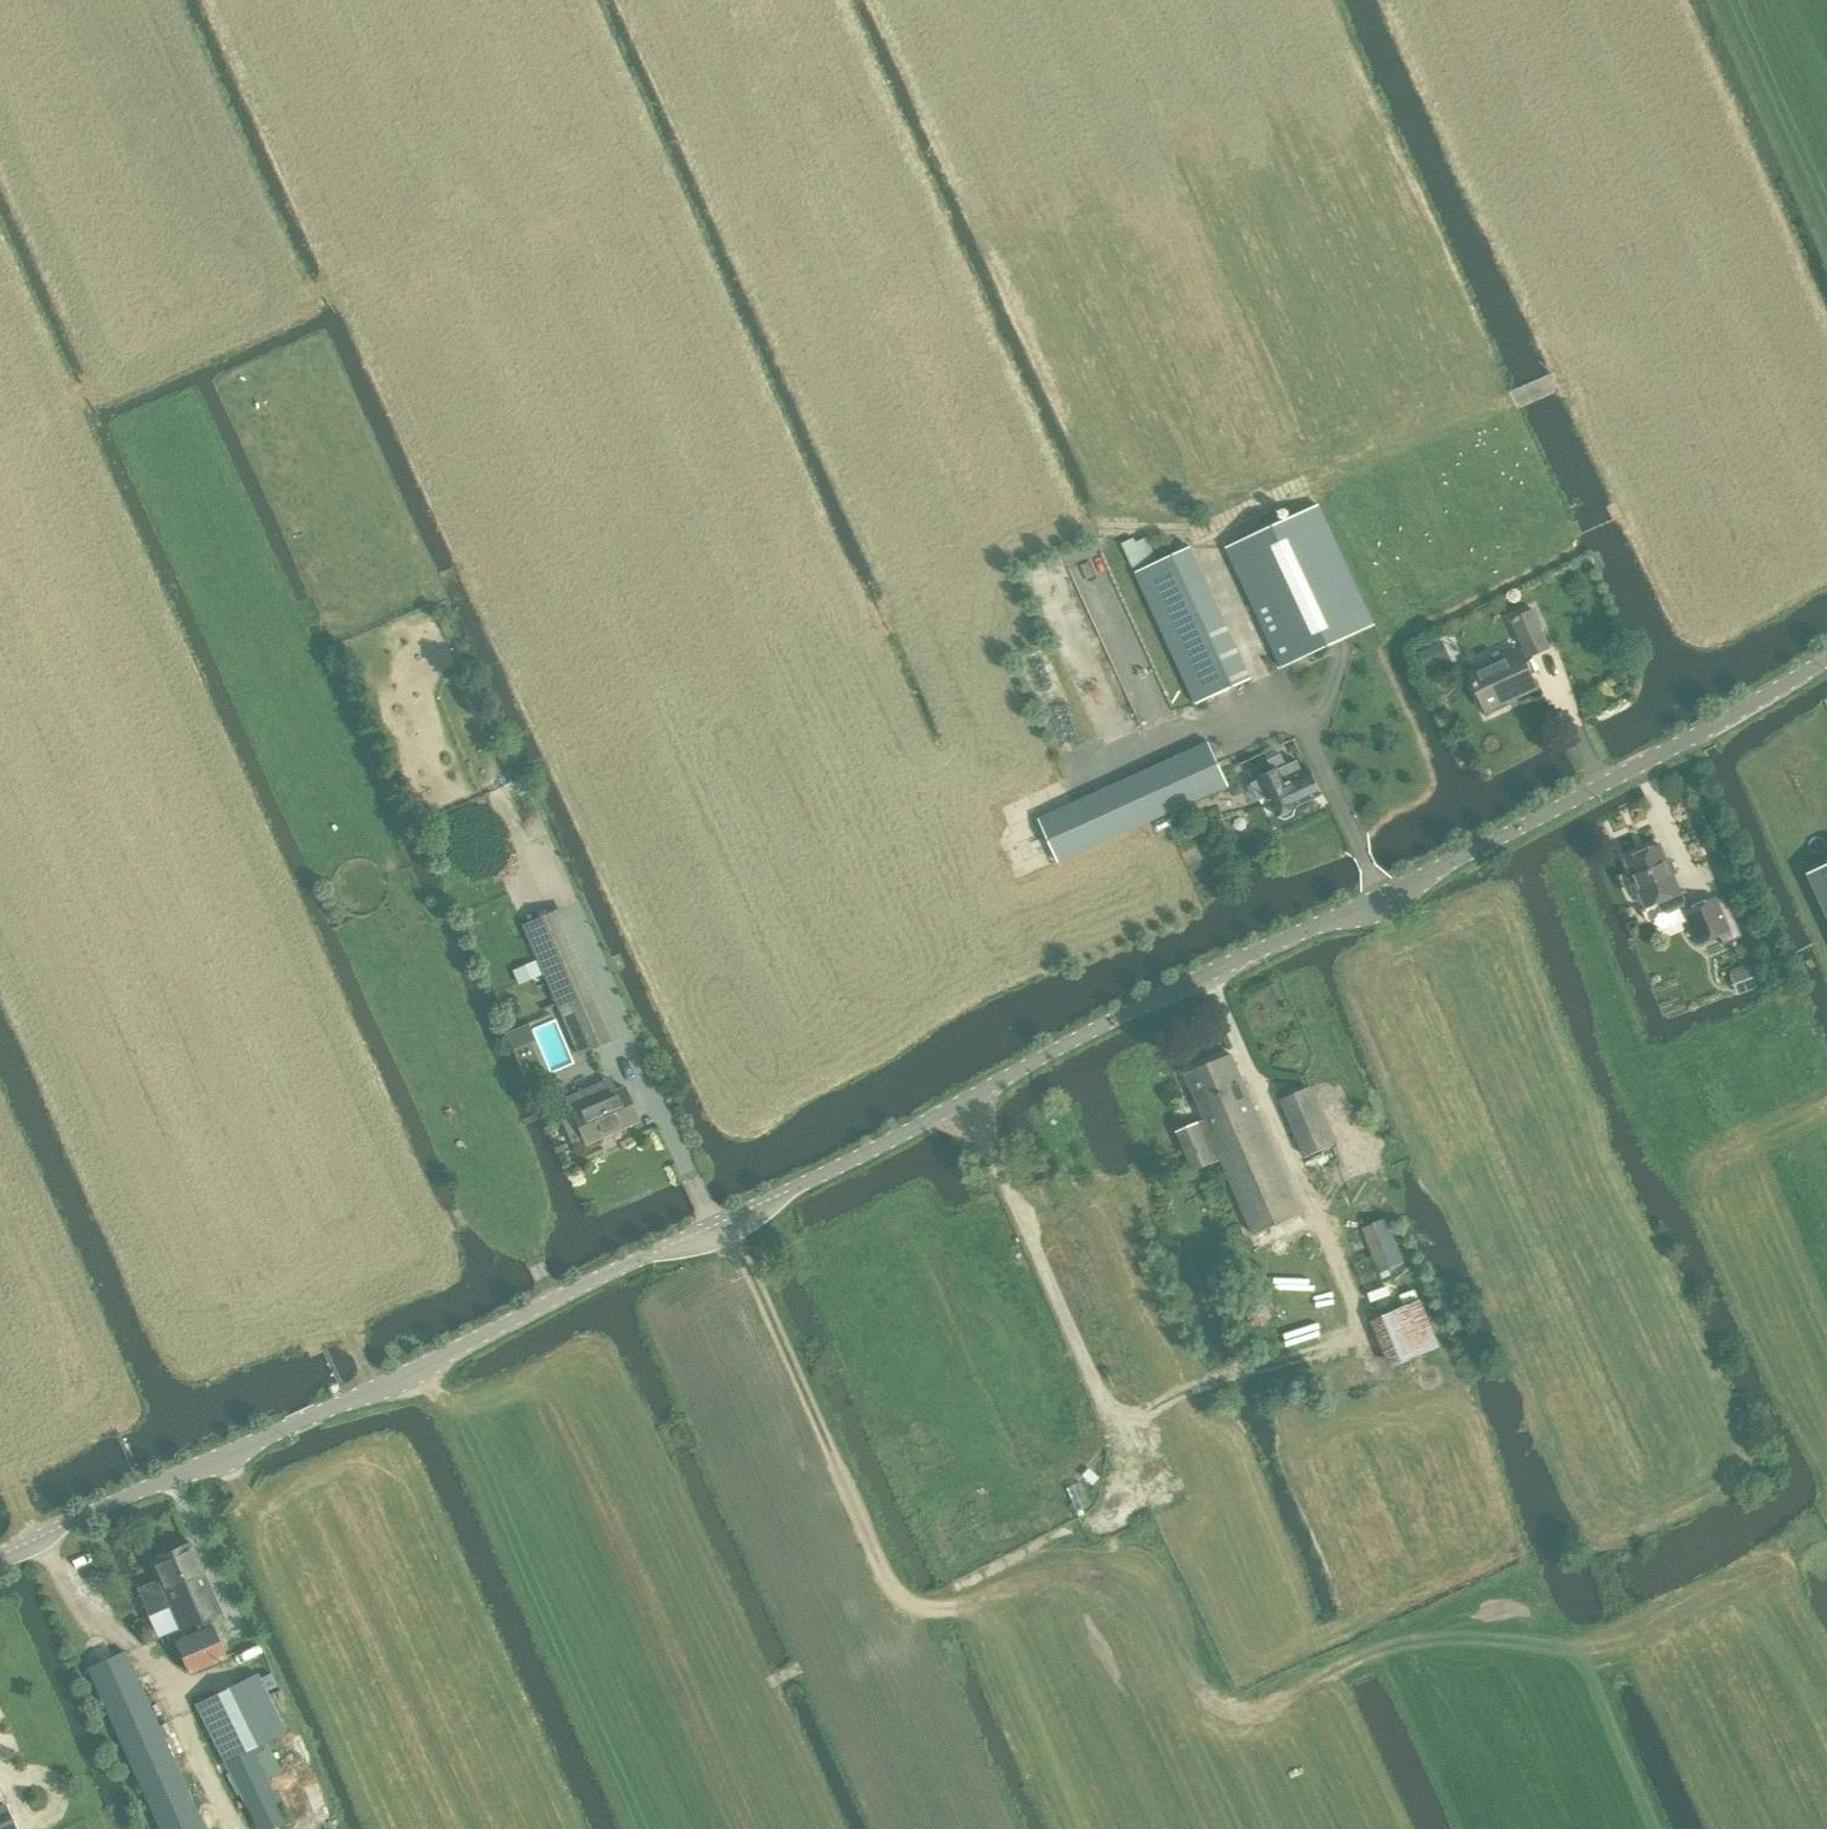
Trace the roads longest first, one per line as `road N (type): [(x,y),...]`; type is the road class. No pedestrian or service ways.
road 1 (unclassified): [(0,1553),(951,1109),(1063,1046),(1604,787),(1826,657)]
road 2 (track): [(1343,1277),(1344,1333),(1122,1422),(1105,1503),(893,1621),(855,1612),(830,1579),(822,1512),(765,1399),(750,1348),(746,1261),(726,1217)]

